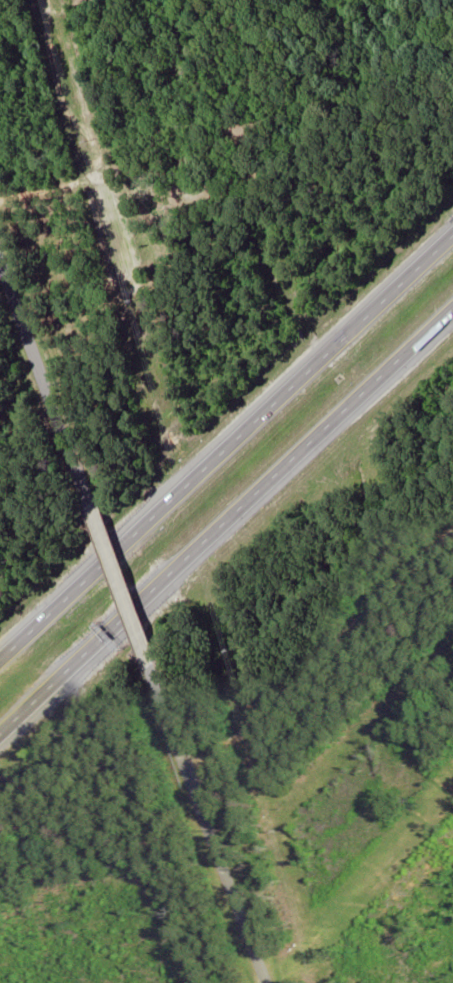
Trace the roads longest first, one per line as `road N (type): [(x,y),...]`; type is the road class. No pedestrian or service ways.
road 1 (motorway): [(0,733),(452,309)]
road 2 (motorway): [(452,237),(0,660)]
road 3 (residential): [(187,770),(252,746),(452,555)]
road 4 (residential): [(151,667),(187,770),(285,982)]
road 5 (residential): [(0,240),(92,504)]
road 6 (residential): [(92,504),(151,667)]

